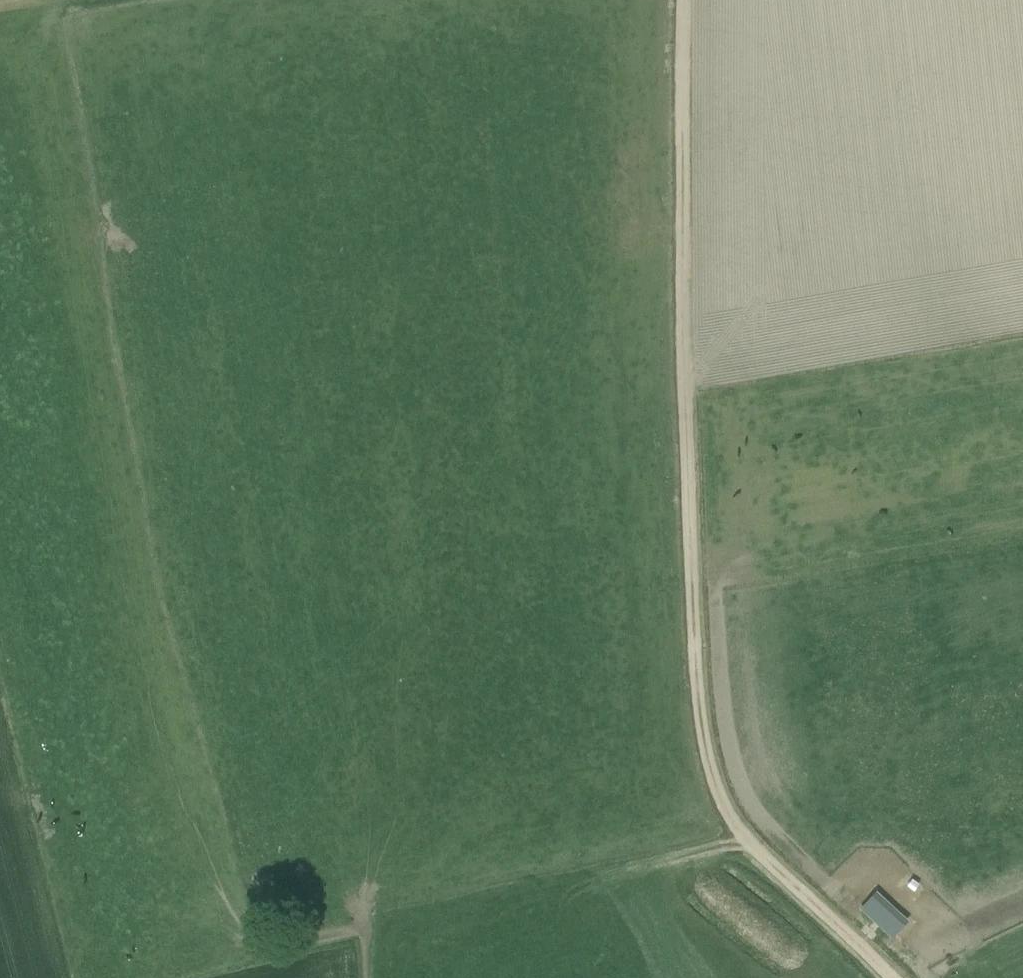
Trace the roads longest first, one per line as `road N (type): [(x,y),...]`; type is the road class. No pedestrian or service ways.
road 1 (track): [(684,0),(683,217),(711,780),(734,830),(893,977)]
road 2 (track): [(269,948),(747,842)]

